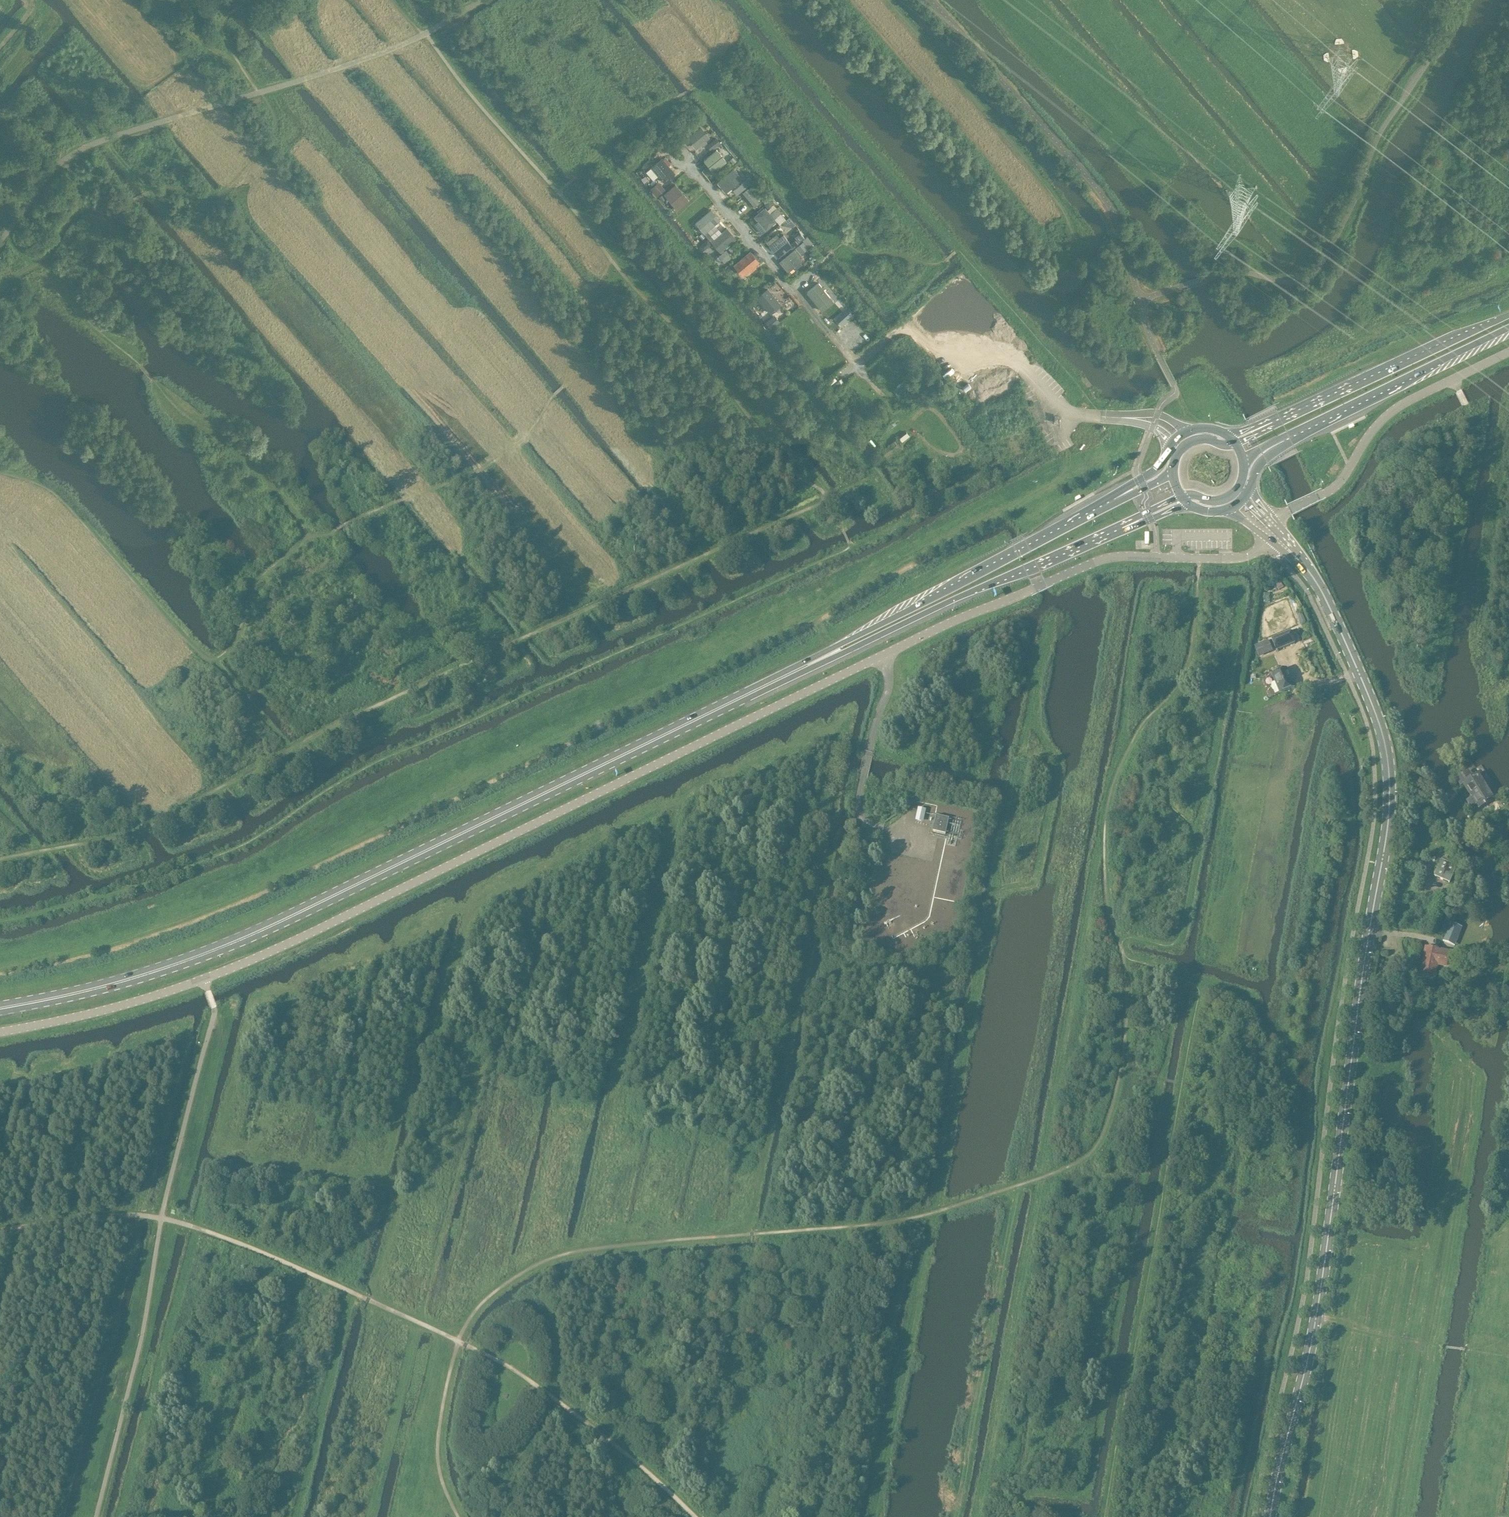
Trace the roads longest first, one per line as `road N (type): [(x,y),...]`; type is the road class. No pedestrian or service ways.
road 1 (unclassified): [(1033,588),(260,954),(106,1009),(0,1031)]
road 2 (secondary): [(1270,1516),(1315,1322),(1389,810),(1377,718),(1307,570)]
road 3 (primary): [(0,1008),(136,977),(227,945),(809,664)]
road 4 (primary): [(1114,500),(809,664)]
road 5 (primary): [(809,664),(1118,530)]
road 6 (unclassified): [(1272,524),(1337,484),(1390,412),(1508,352)]
road 7 (primary): [(1508,314),(1273,426)]
road 8 (primary): [(1279,439),(1508,327)]
road 9 (unclassified): [(1033,588),(1114,558),(1243,558),(1265,538)]

